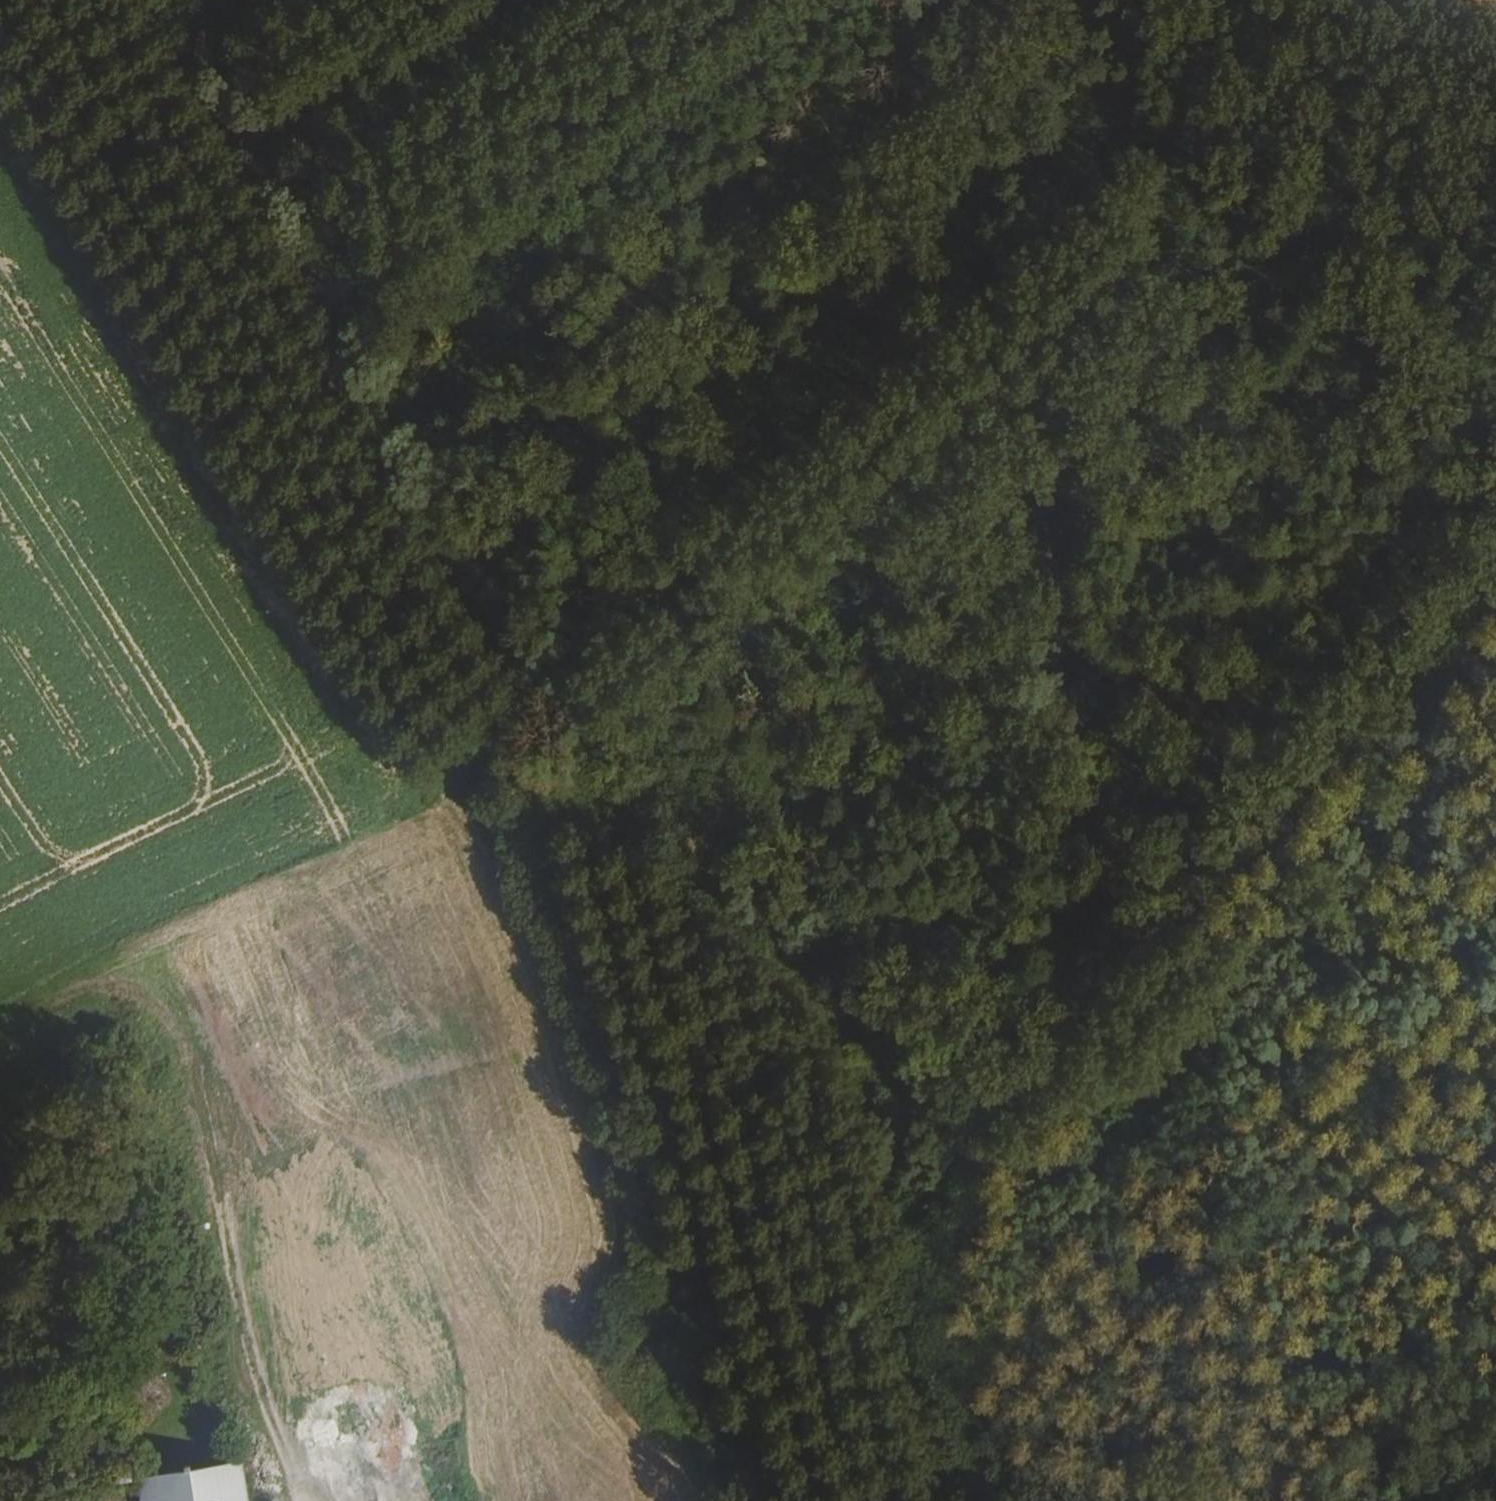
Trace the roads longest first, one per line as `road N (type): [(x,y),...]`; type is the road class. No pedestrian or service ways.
road 1 (track): [(1495,478),(1070,0)]
road 2 (track): [(108,984),(173,1026),(300,1500)]

